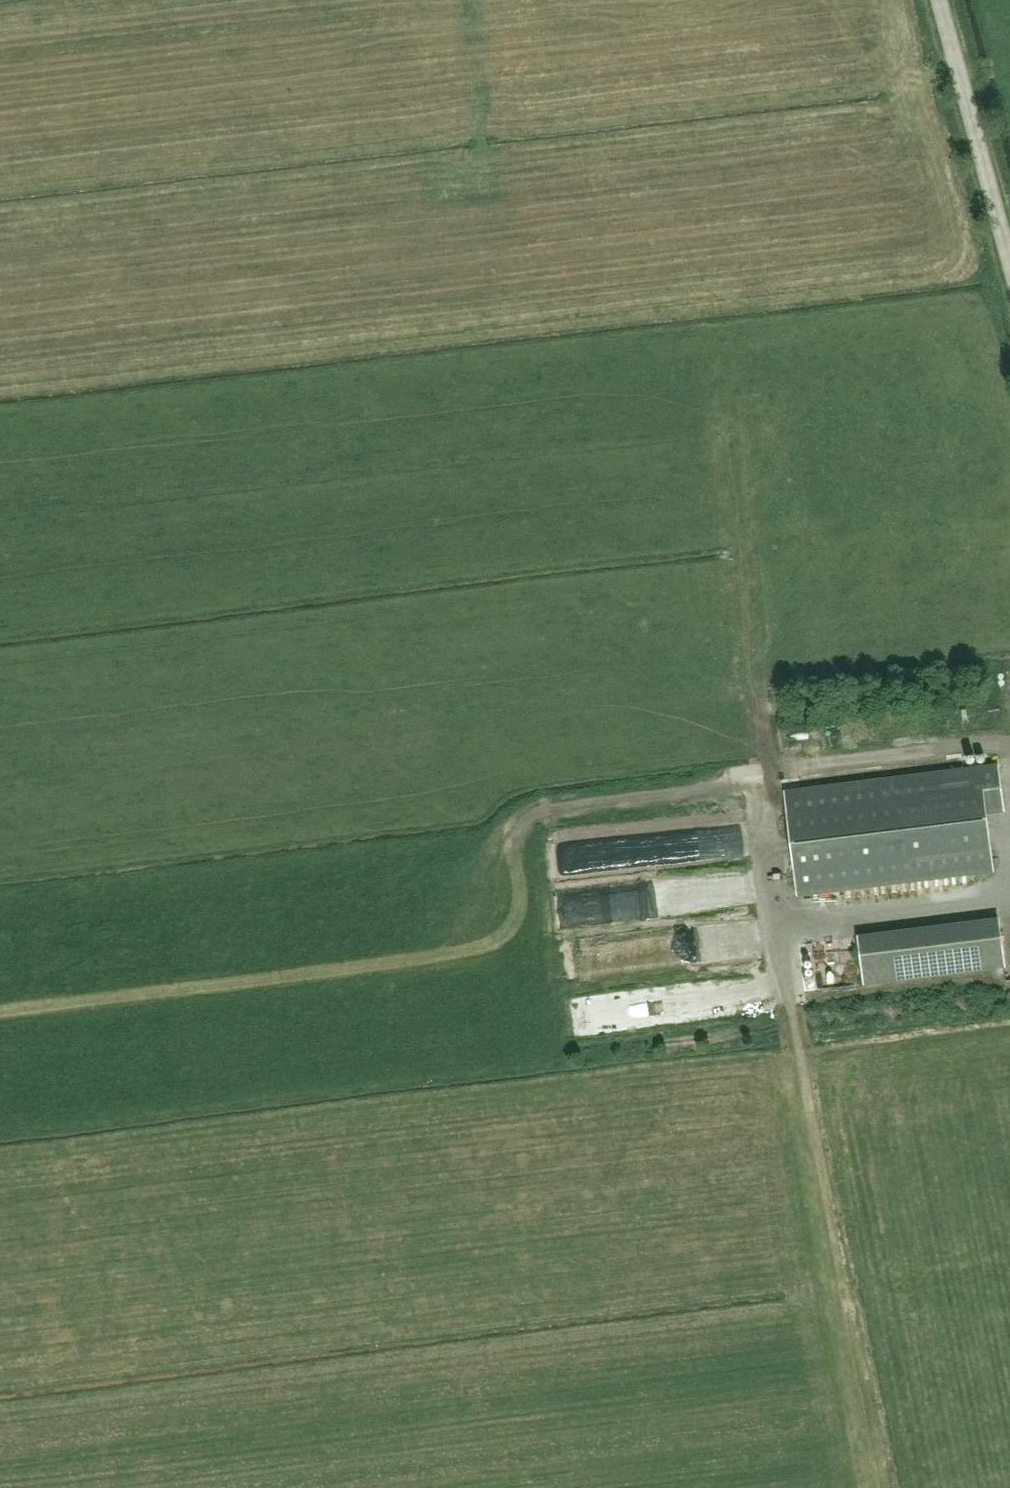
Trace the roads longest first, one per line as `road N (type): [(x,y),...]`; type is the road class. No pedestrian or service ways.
road 1 (unclassified): [(1009,256),(940,0)]

